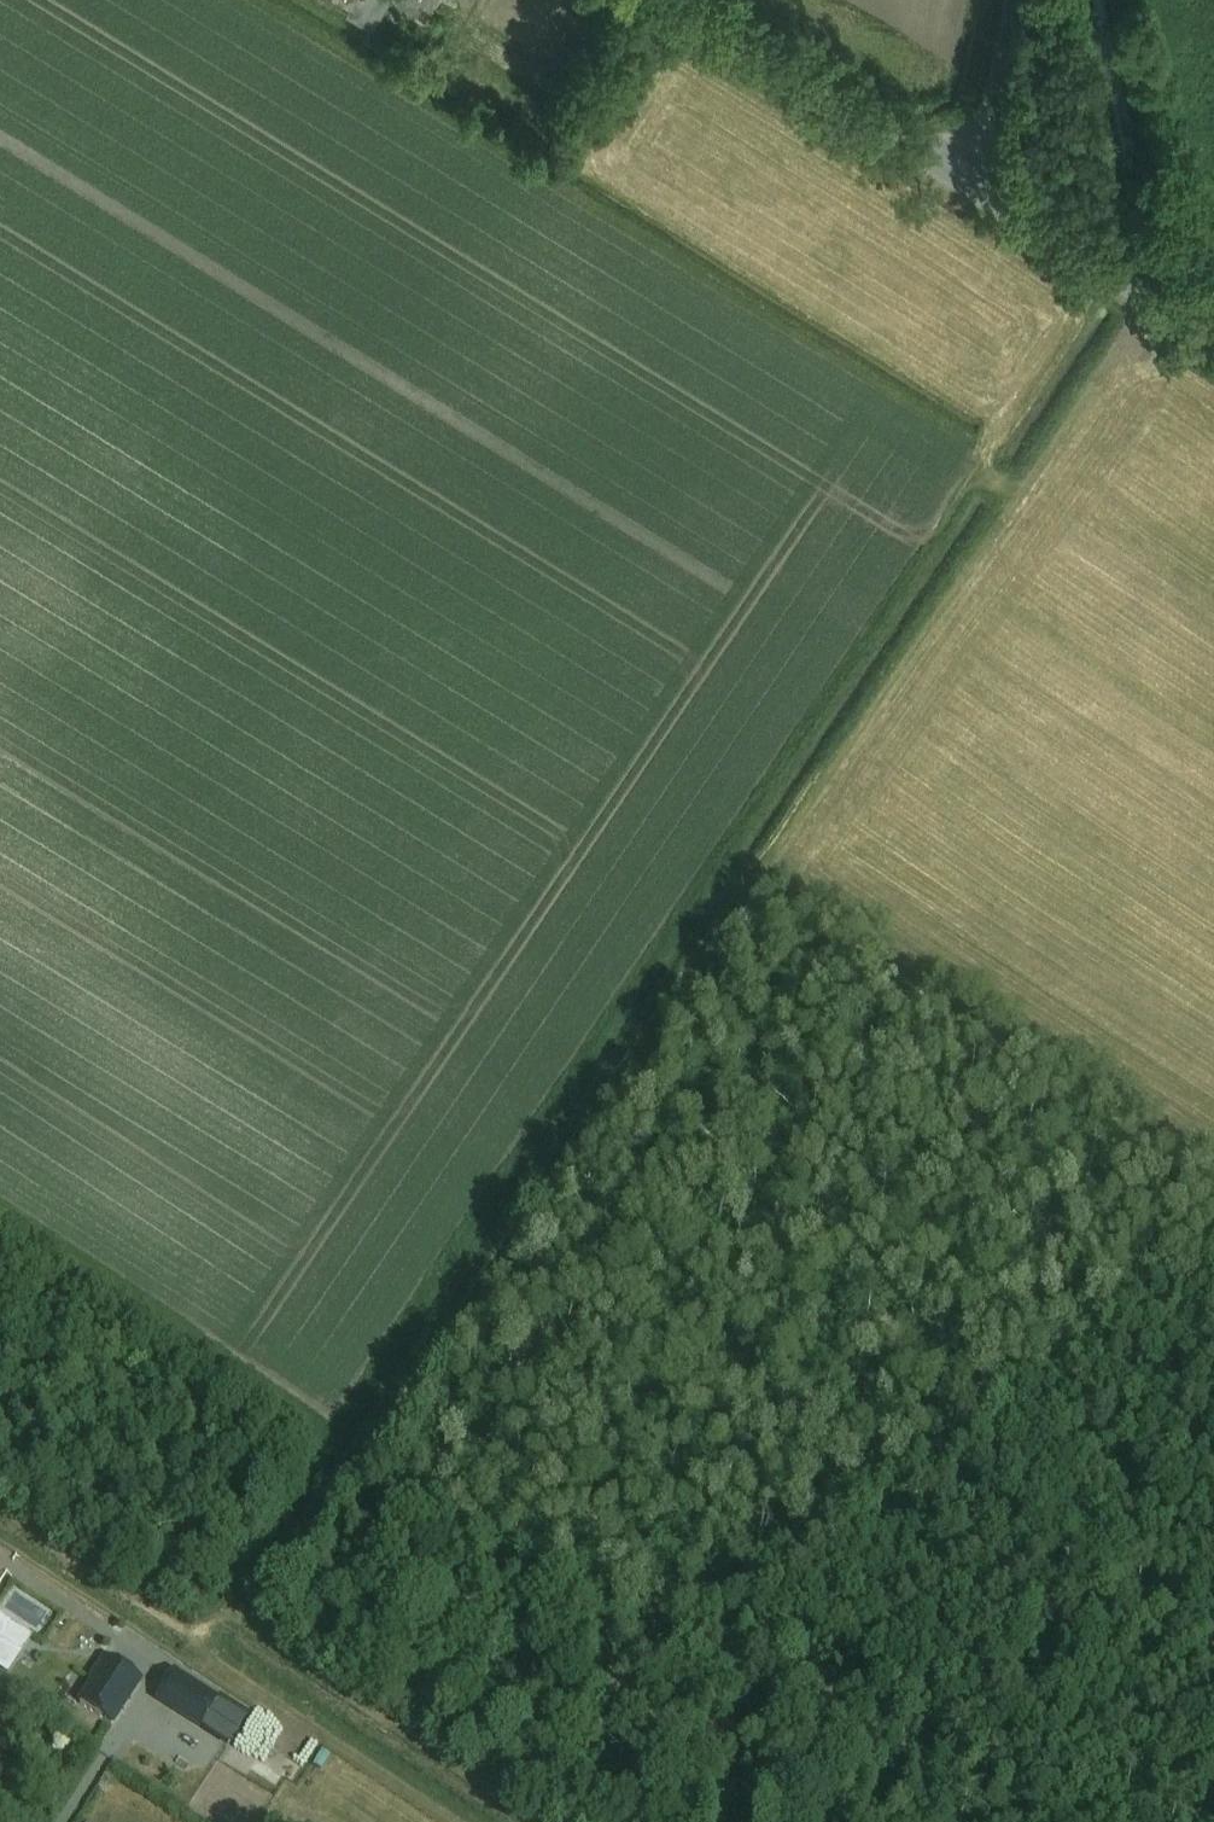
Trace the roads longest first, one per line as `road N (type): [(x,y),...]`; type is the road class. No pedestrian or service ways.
road 1 (tertiary): [(1213,339),(663,0)]

